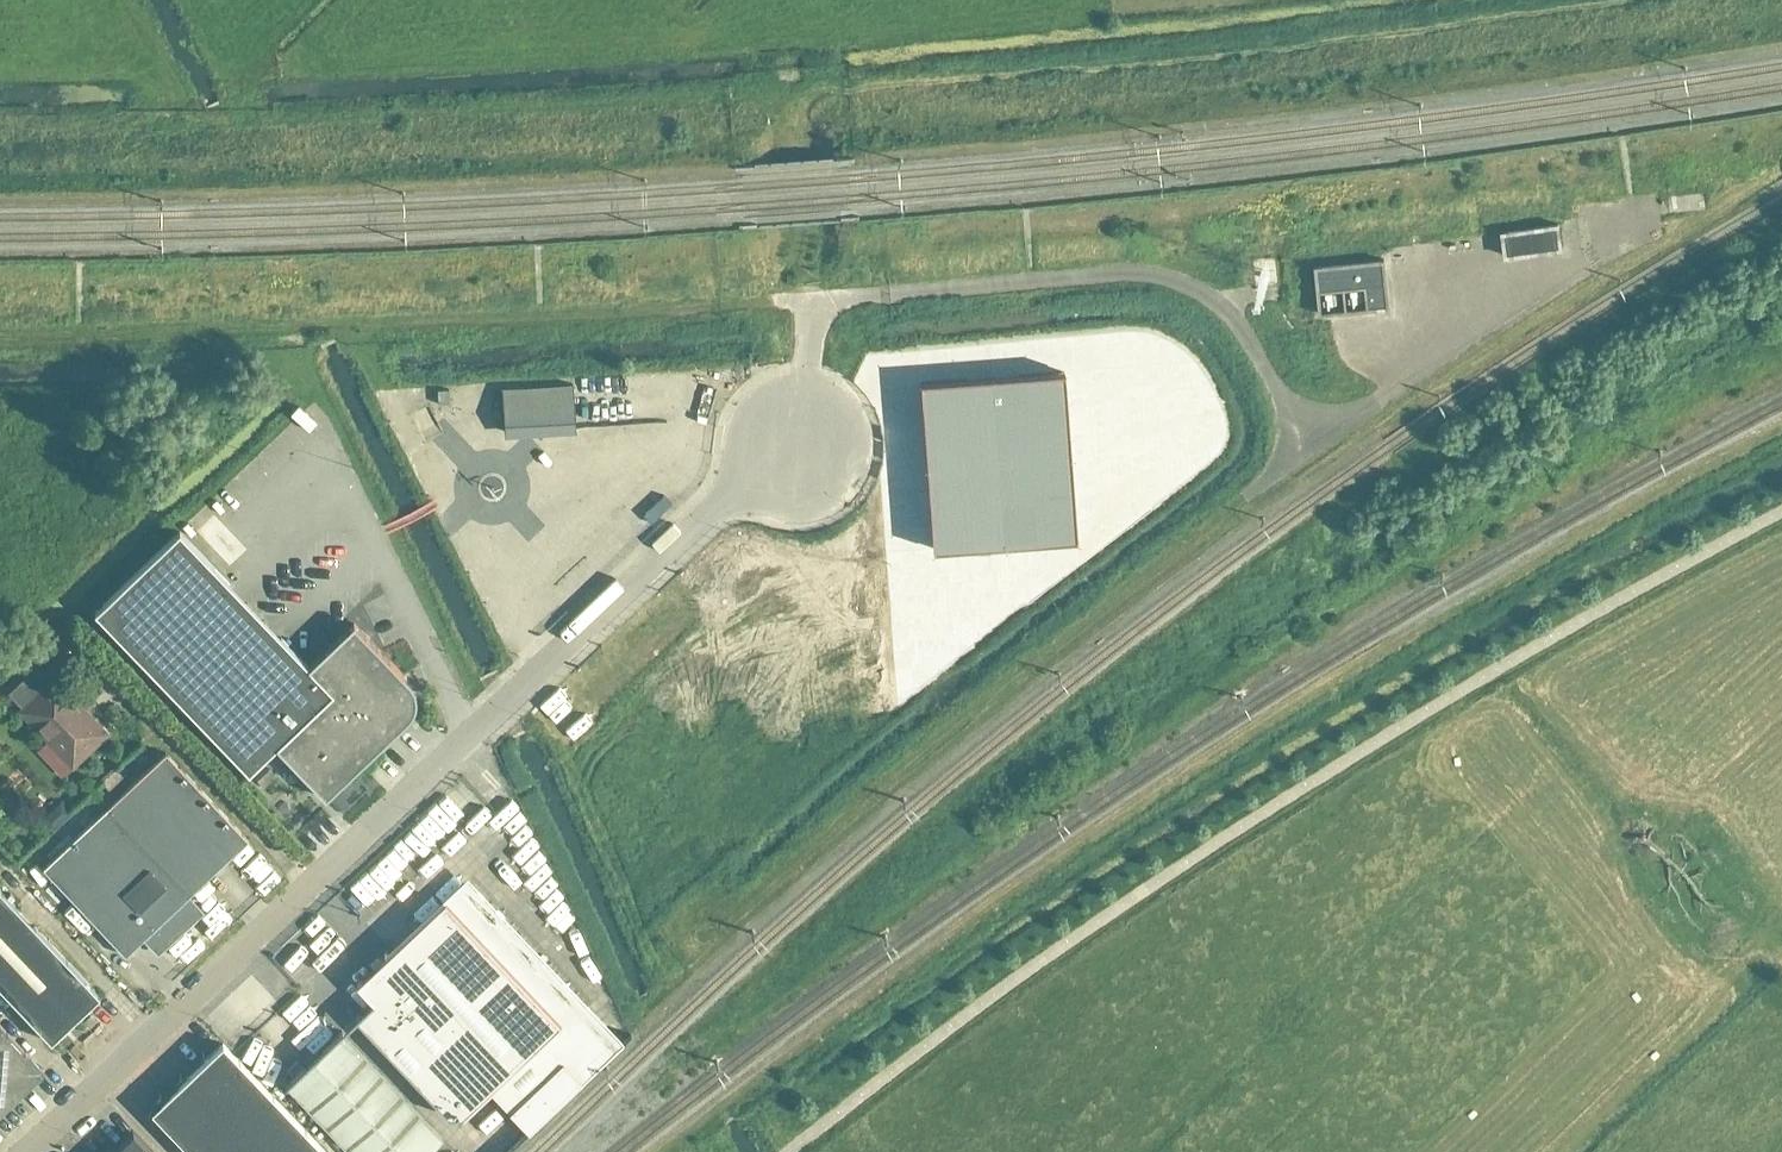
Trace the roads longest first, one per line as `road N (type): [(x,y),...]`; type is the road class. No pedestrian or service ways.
road 1 (unclassified): [(29,1151),(726,497),(796,451)]
road 2 (track): [(774,300),(0,340)]
road 3 (track): [(704,917),(769,889),(1245,499)]
road 4 (track): [(809,298),(790,54)]

